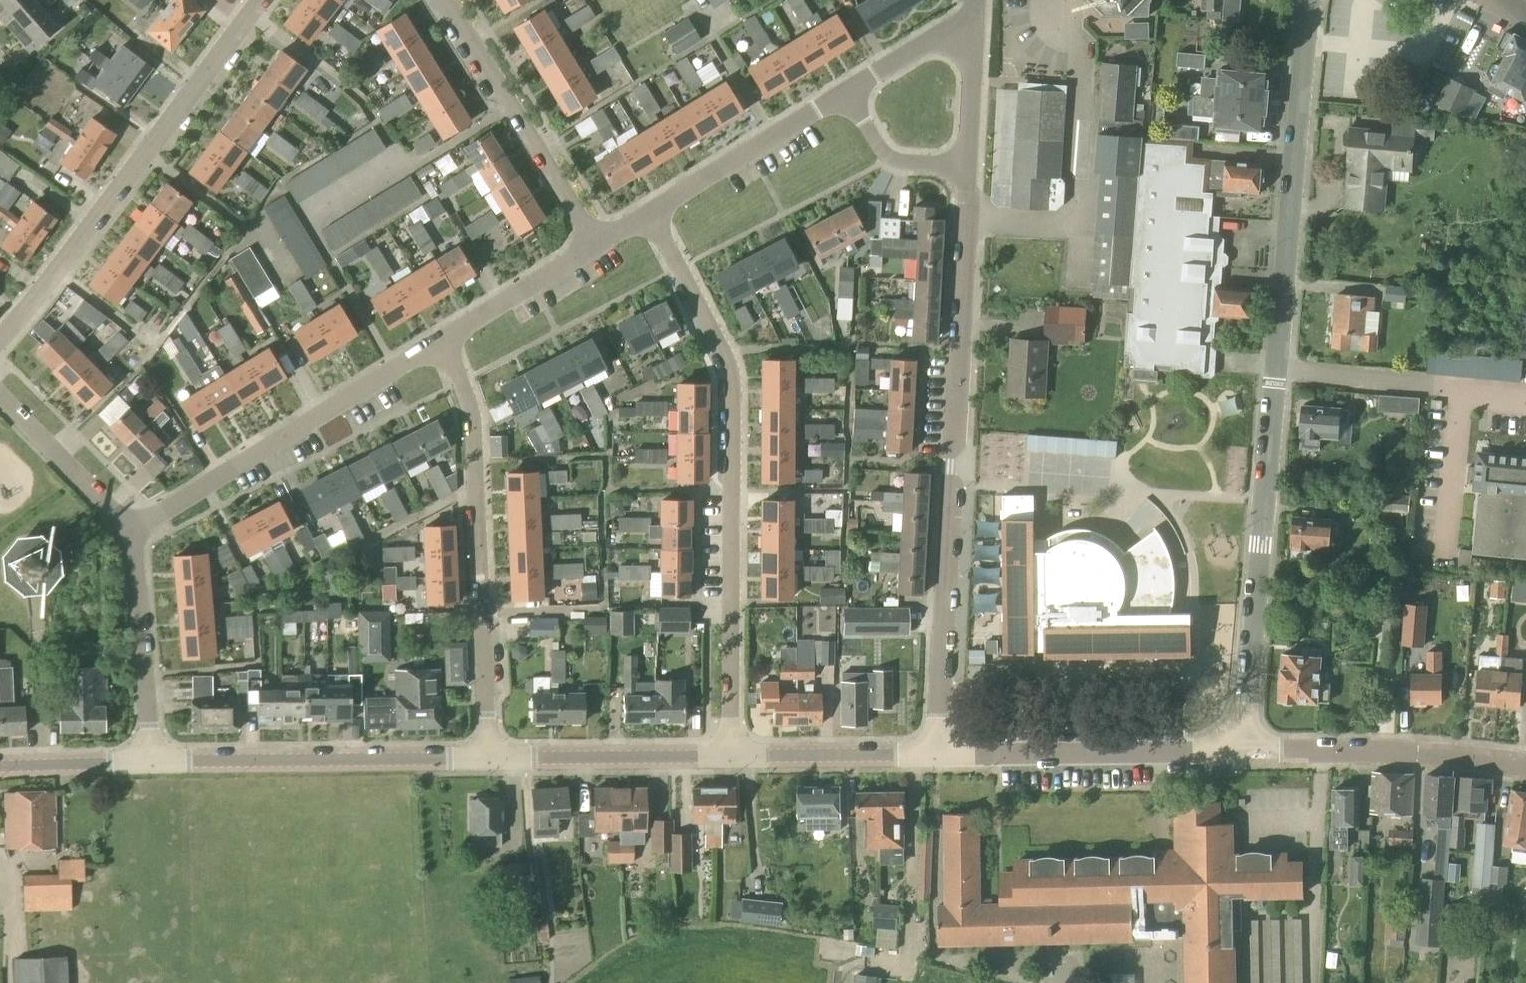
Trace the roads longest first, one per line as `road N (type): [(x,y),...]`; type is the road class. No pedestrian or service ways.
road 1 (residential): [(935,752),(966,164)]
road 2 (residential): [(730,756),(731,382),(653,213)]
road 3 (residential): [(0,338),(76,252),(264,0)]
road 4 (residential): [(490,757),(468,395),(437,343)]
road 5 (residential): [(1242,750),(1273,367)]
road 6 (residential): [(1273,367),(1313,0)]
road 7 (residential): [(130,529),(437,343)]
road 8 (tertiary): [(146,762),(490,757)]
road 9 (tertiary): [(1242,750),(935,752)]
road 10 (residential): [(598,247),(445,0)]
road 11 (tertiary): [(1525,763),(1375,749),(1242,750)]
road 12 (residential): [(1525,399),(1273,367)]
road 13 (tertiary): [(490,757),(730,756)]
road 14 (residential): [(146,762),(130,529)]
road 15 (residential): [(653,213),(849,95)]
road 16 (tertiary): [(730,756),(935,752)]
road 17 (residential): [(437,343),(598,247)]
road 18 (residential): [(130,529),(0,394)]
road 19 (residential): [(966,164),(901,163),(879,151),(849,95)]
road 20 (residential): [(849,95),(976,18)]
road 21 (residential): [(966,164),(976,18)]
road 22 (tertiary): [(0,768),(146,762)]

